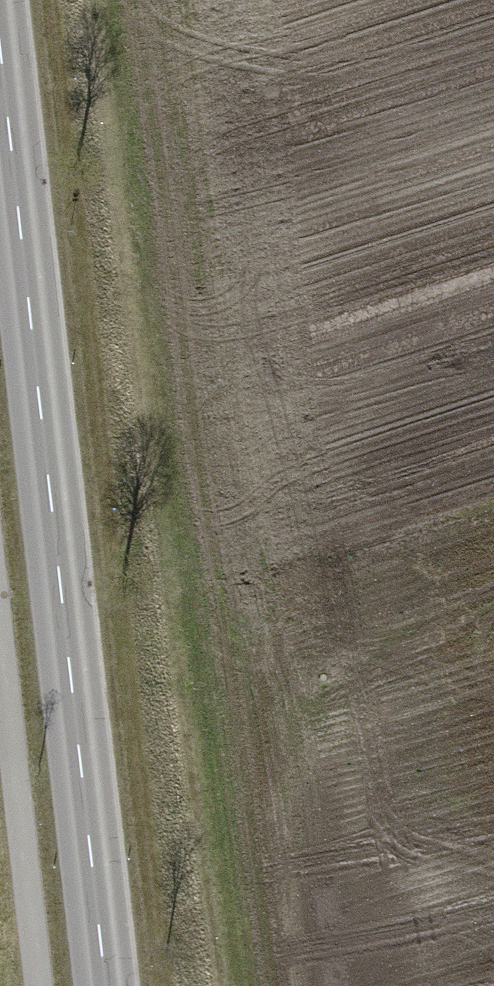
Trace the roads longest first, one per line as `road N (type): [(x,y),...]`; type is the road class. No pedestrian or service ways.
road 1 (track): [(228,985),(110,0)]
road 2 (secondary): [(109,985),(0,28)]

